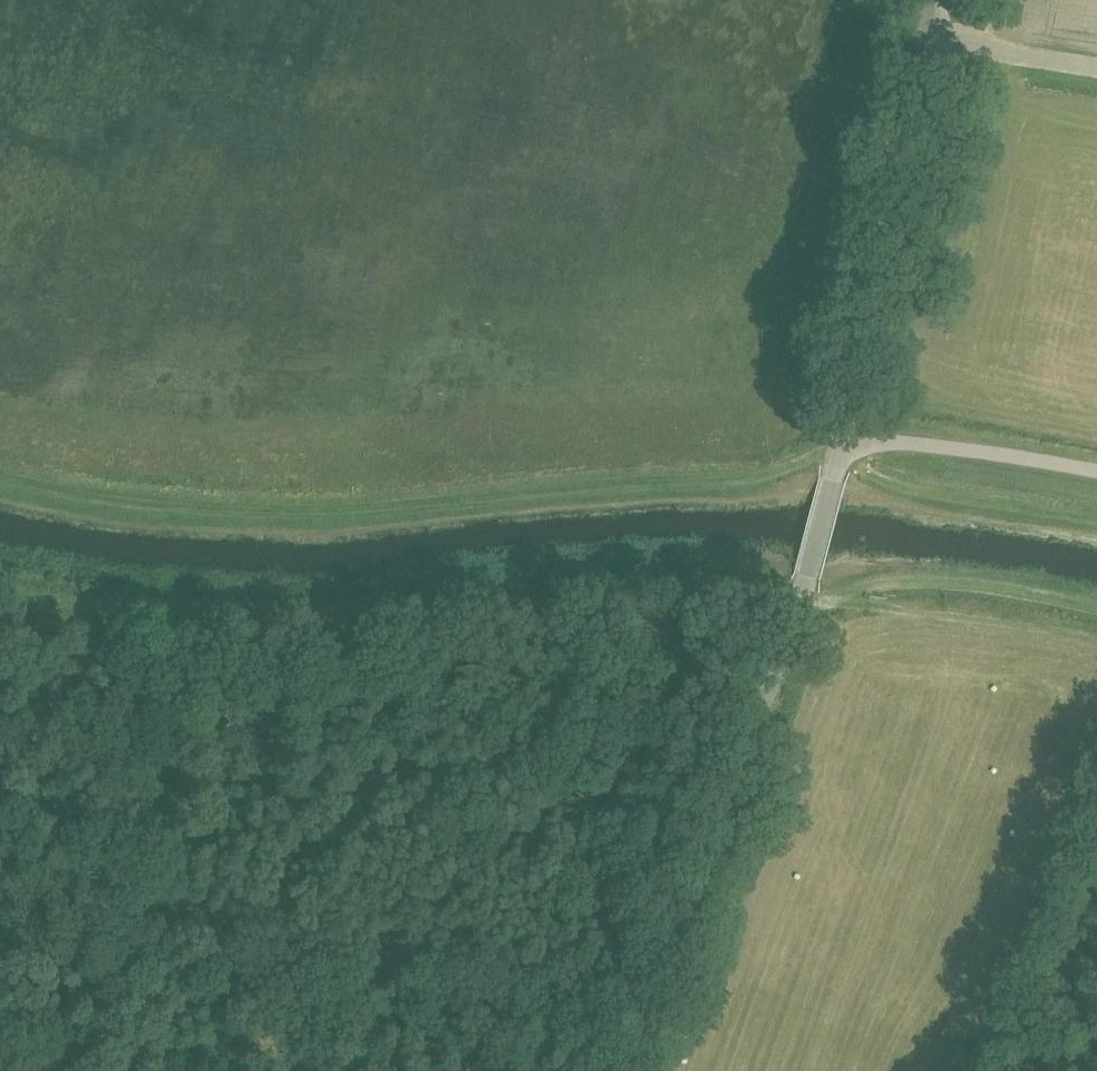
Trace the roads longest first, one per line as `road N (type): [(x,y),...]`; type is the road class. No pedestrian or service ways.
road 1 (unclassified): [(632,1070),(807,588),(930,0)]
road 2 (track): [(0,467),(184,499),(373,506),(834,472)]
road 3 (track): [(0,597),(194,625),(364,630),(723,598),(801,606)]
road 4 (track): [(1096,595),(896,569),(807,588)]
road 5 (track): [(807,588),(1096,631)]
road 6 (track): [(838,452),(872,477),(930,499),(1096,528)]

